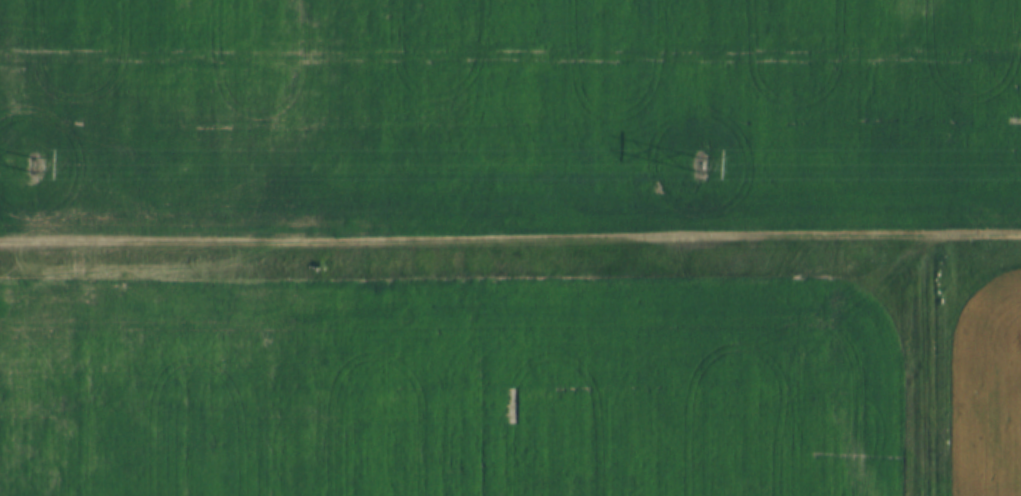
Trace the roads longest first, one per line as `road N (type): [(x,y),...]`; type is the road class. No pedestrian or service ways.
road 1 (track): [(1020,230),(0,242)]

